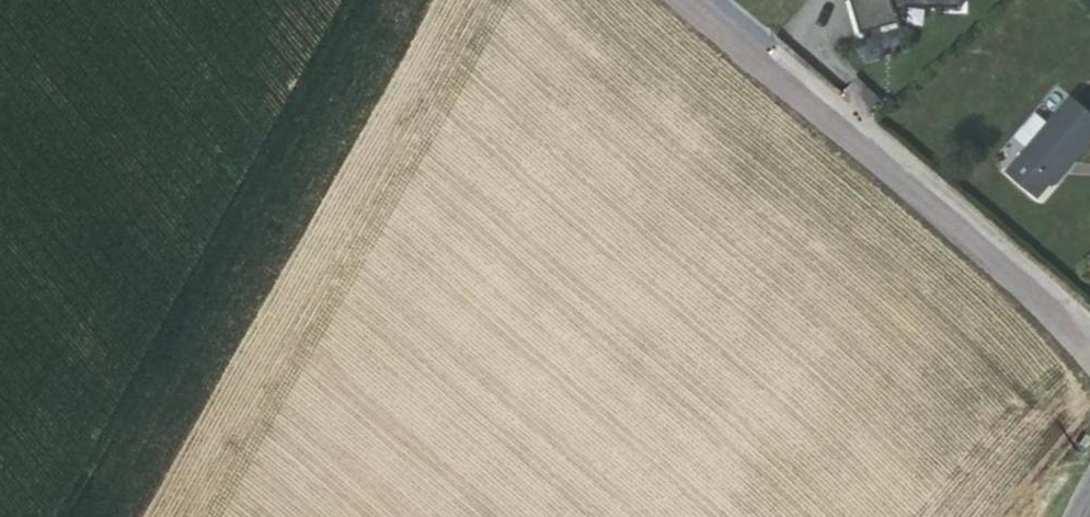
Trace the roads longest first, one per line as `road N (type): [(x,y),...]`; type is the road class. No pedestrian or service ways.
road 1 (residential): [(687,0),(1089,346)]

